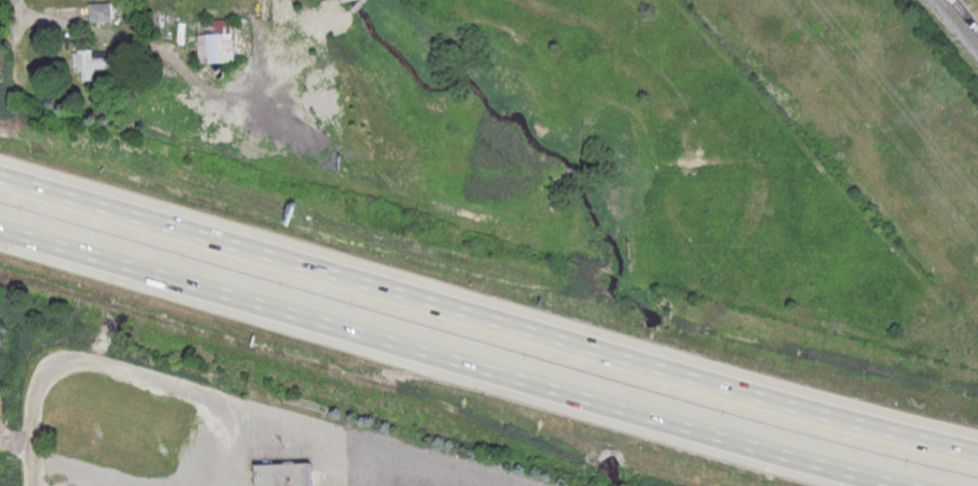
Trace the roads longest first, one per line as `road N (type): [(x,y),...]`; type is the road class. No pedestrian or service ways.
road 1 (motorway): [(977,453),(0,181)]
road 2 (motorway): [(0,223),(933,485)]
road 3 (residential): [(32,485),(38,376),(64,356),(105,362)]

